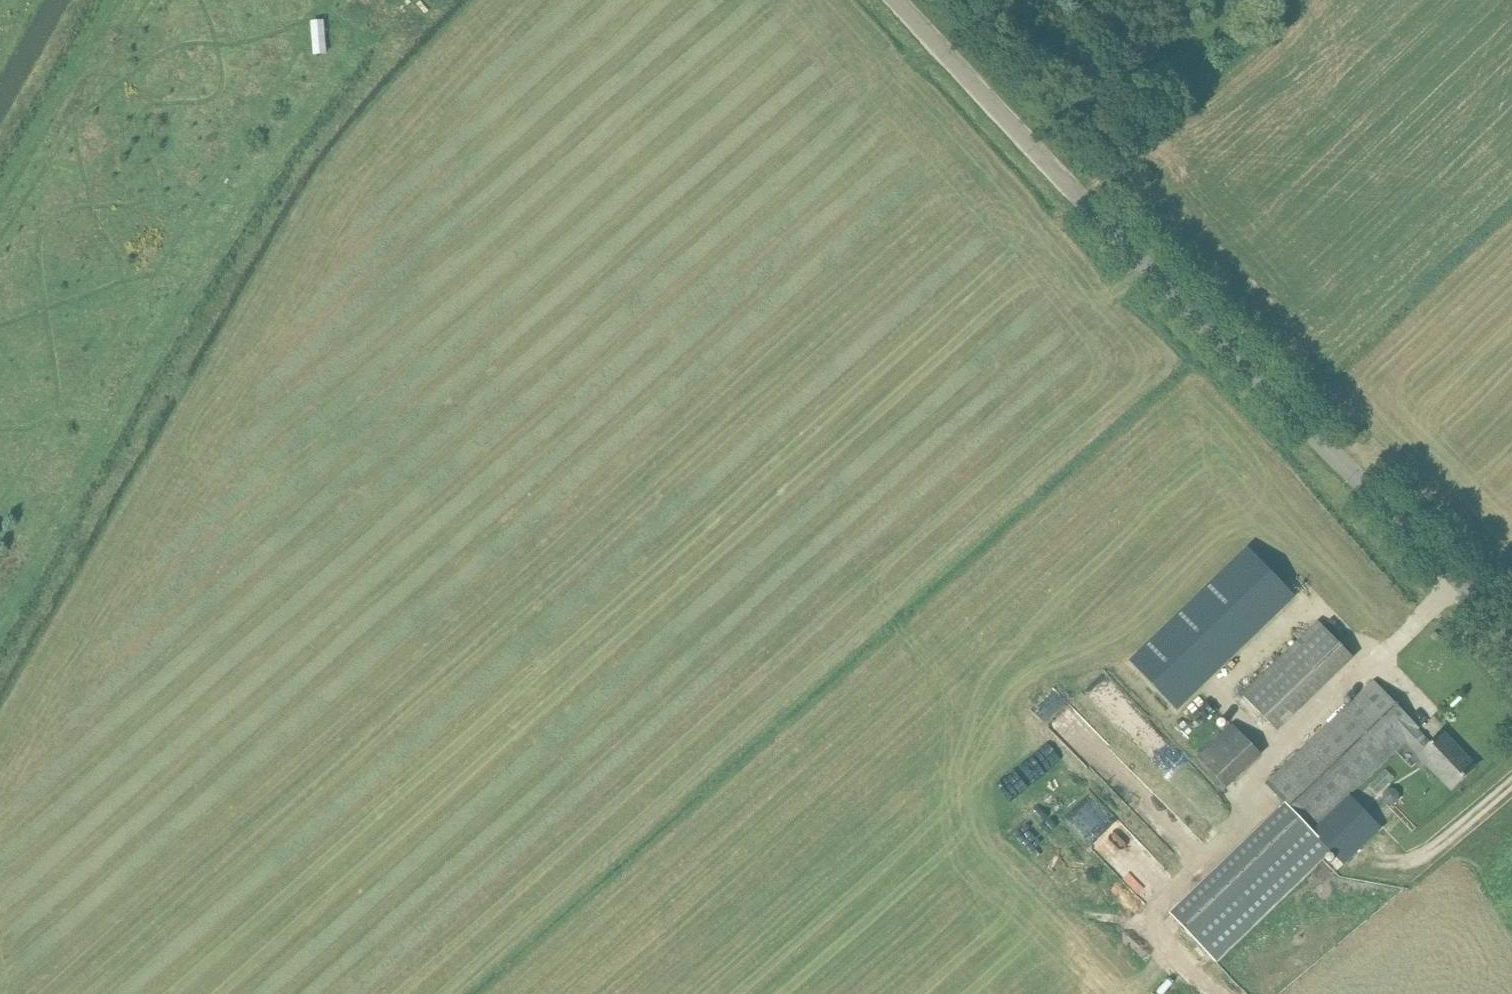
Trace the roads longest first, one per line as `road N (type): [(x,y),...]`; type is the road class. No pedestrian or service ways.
road 1 (unclassified): [(1511,637),(897,0)]

